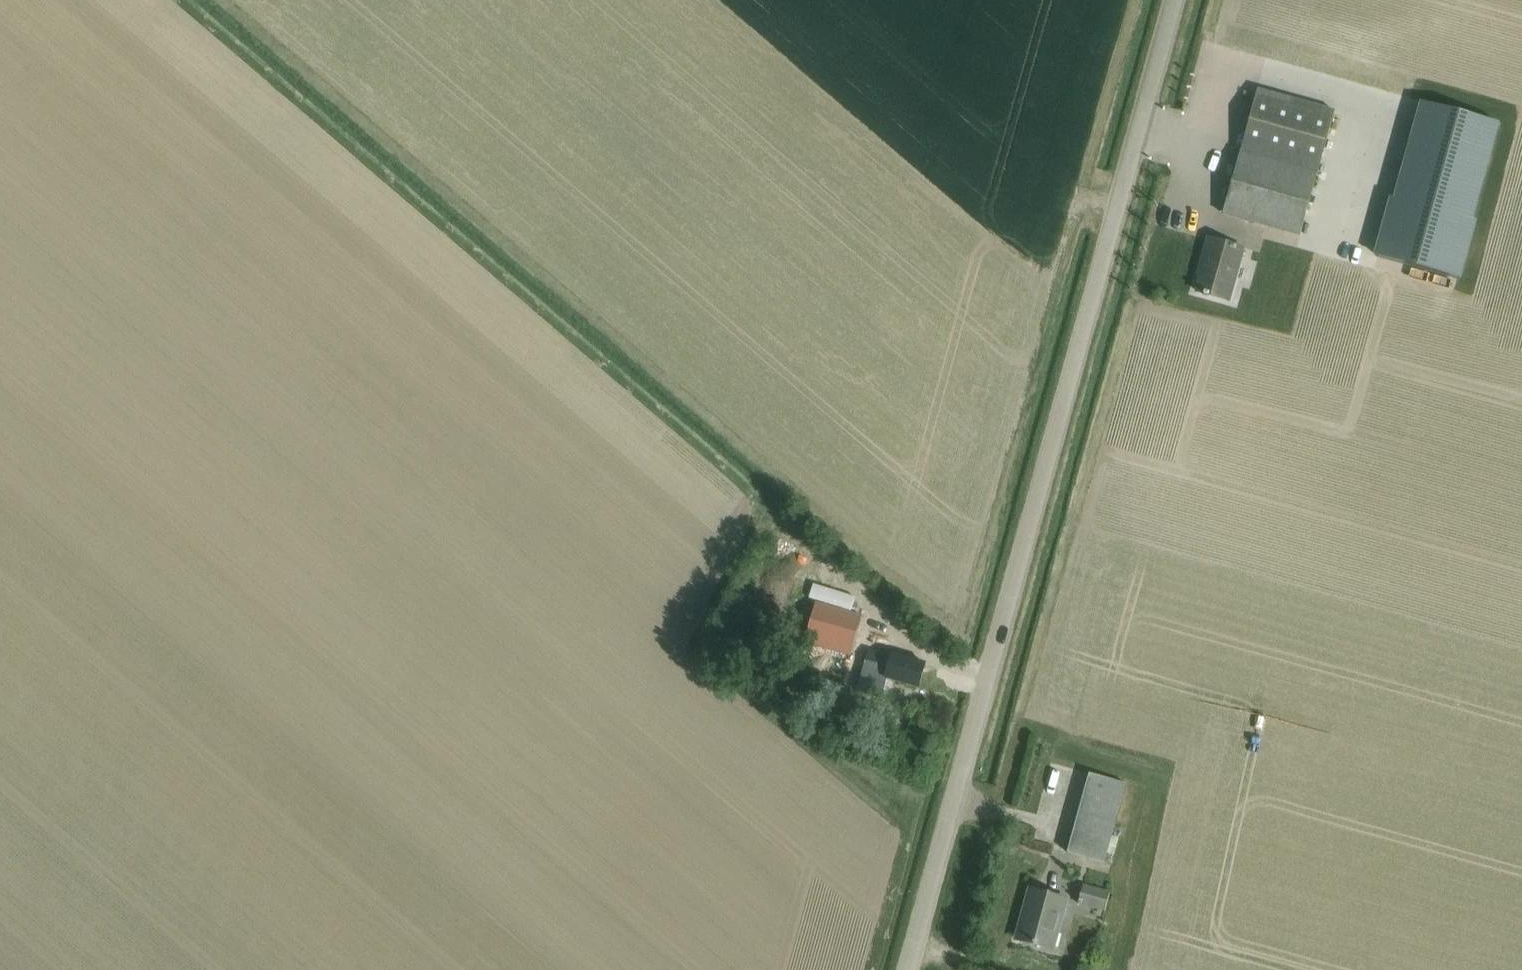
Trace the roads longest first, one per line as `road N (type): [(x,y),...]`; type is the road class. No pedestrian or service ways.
road 1 (unclassified): [(906,969),(1174,0)]

